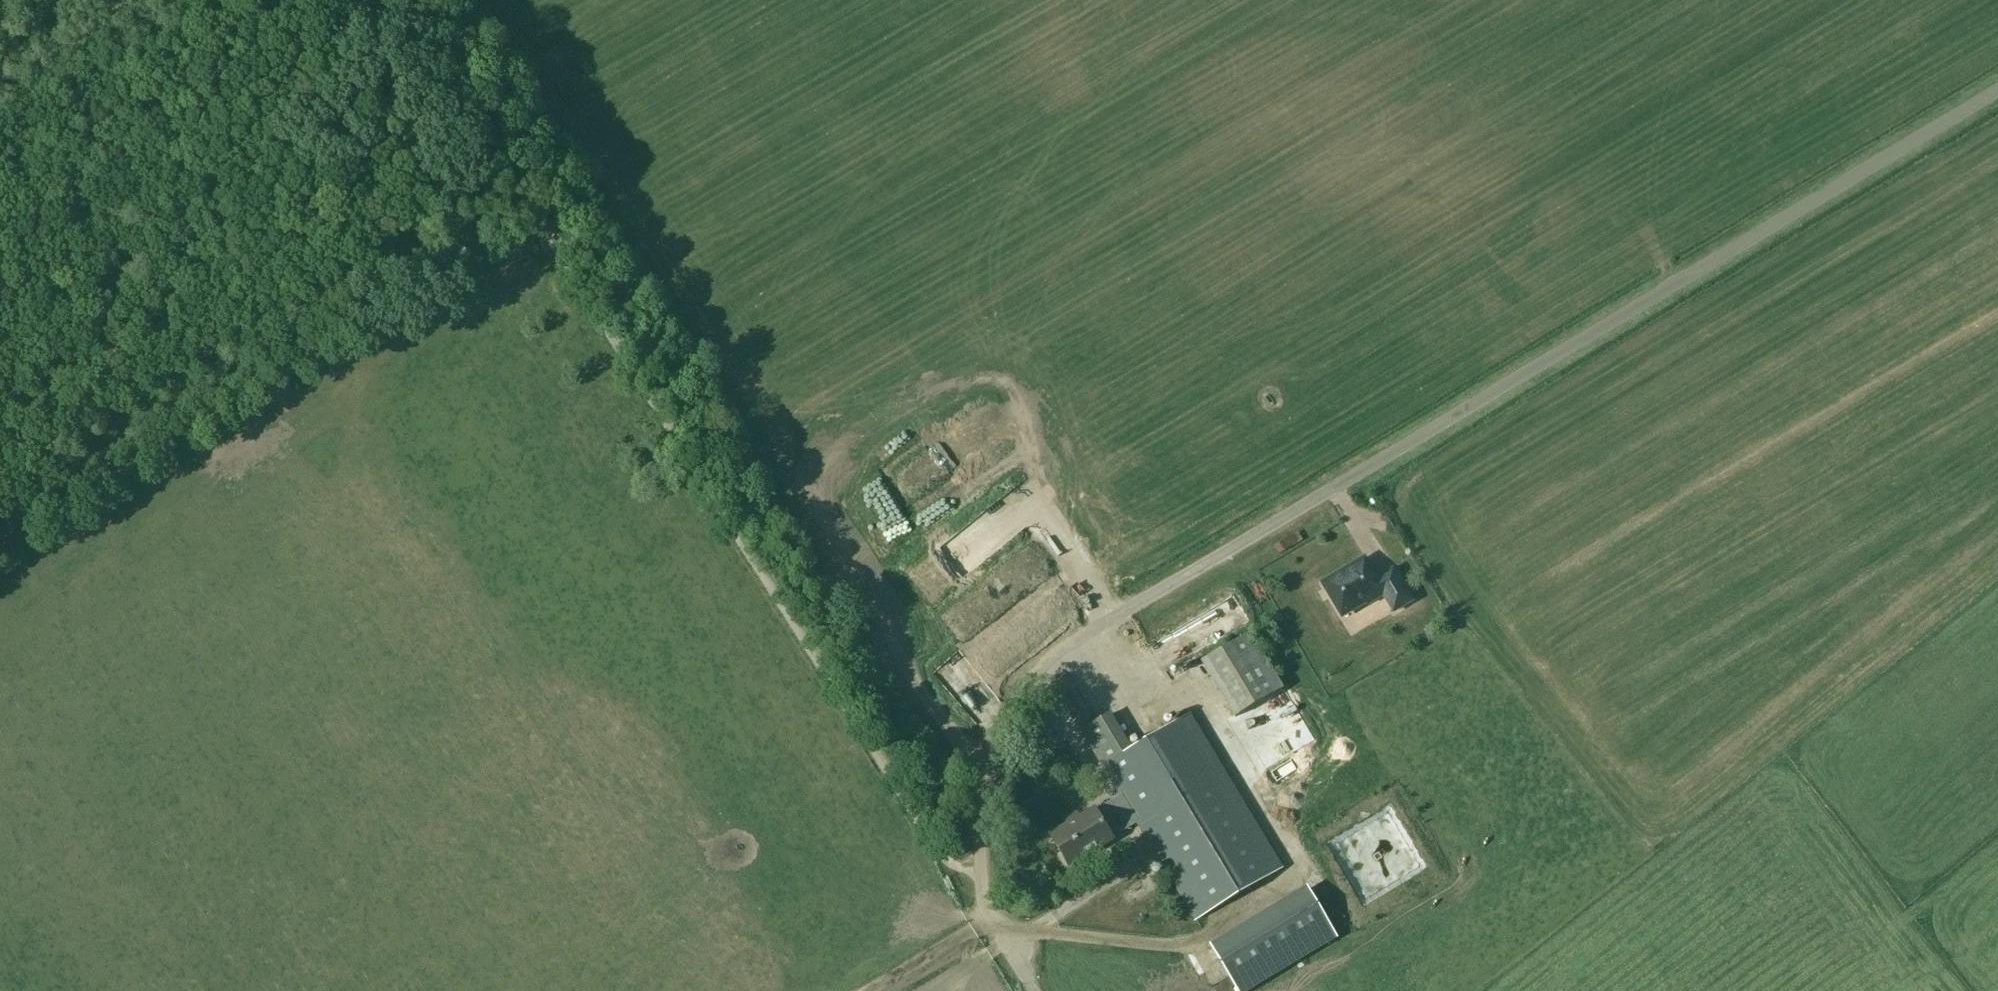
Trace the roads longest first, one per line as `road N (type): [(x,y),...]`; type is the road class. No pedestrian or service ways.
road 1 (track): [(877,990),(989,925)]

